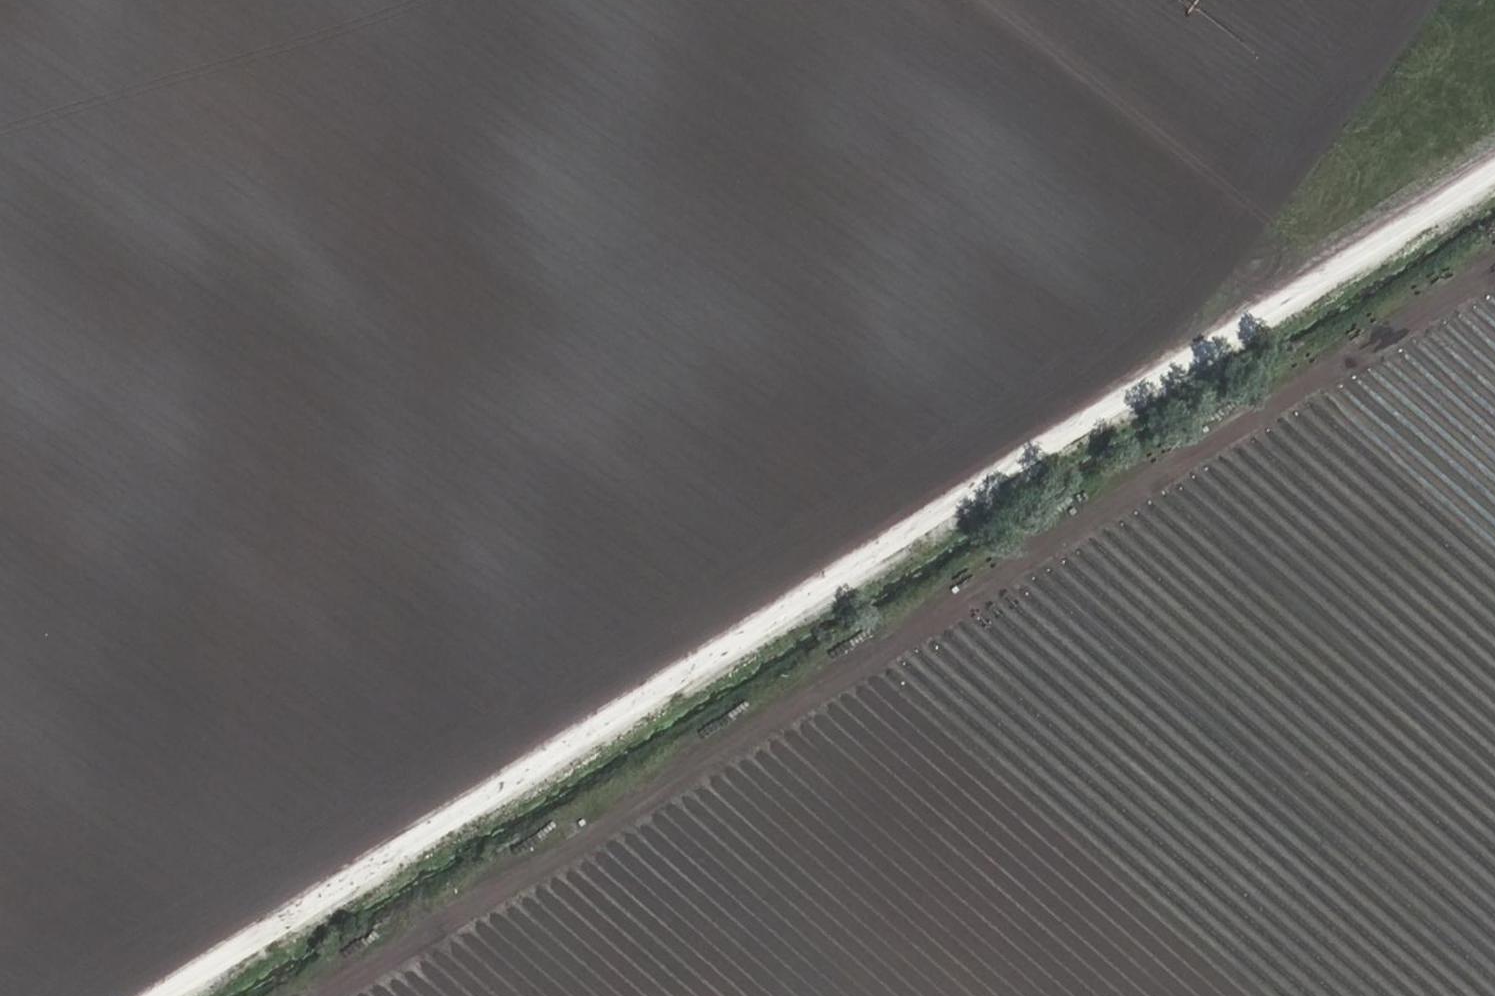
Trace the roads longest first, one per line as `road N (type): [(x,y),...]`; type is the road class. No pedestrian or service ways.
road 1 (track): [(1494,179),(179,995)]

